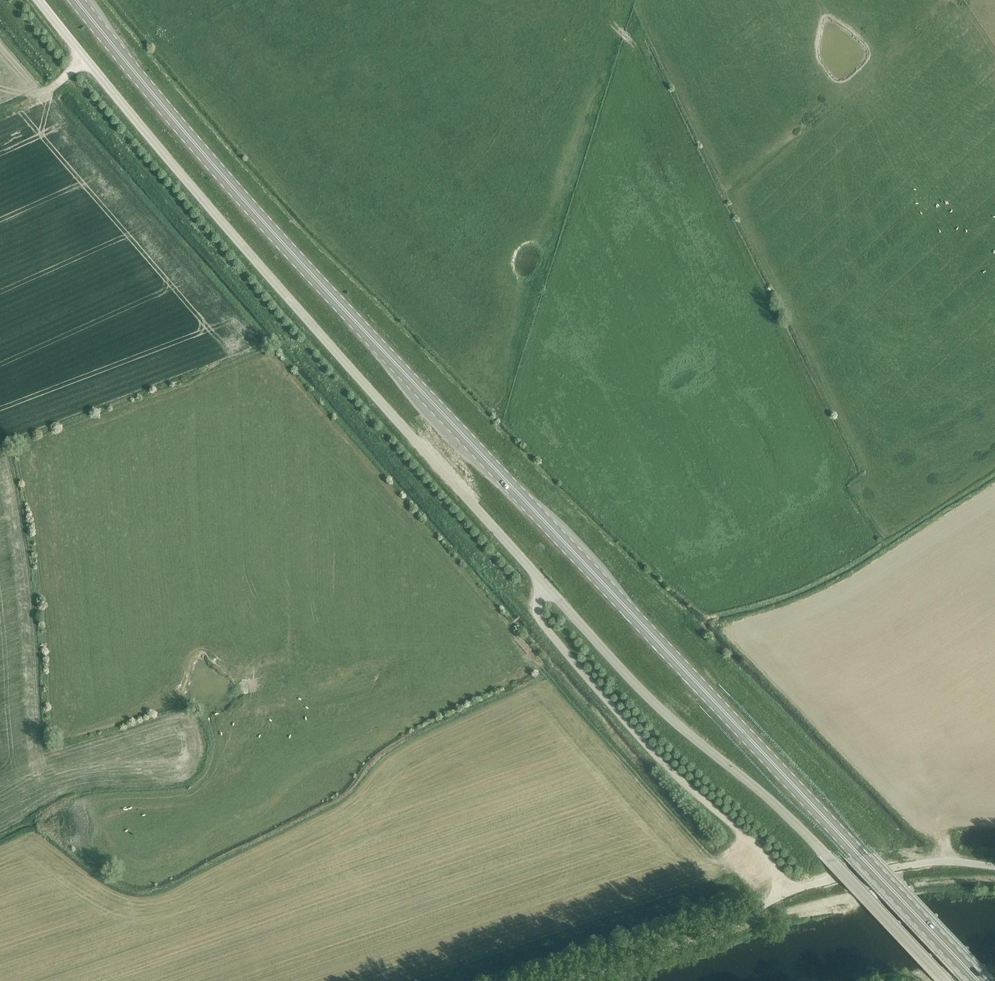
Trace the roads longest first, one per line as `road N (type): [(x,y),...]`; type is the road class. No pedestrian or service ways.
road 1 (primary): [(978,980),(331,296),(77,0)]
road 2 (unclassified): [(542,582),(37,0)]
road 3 (unclassified): [(943,980),(758,790),(642,691),(542,582)]
road 4 (unclassified): [(542,582),(537,607),(545,627),(655,756),(747,836),(785,894)]
road 5 (unclassified): [(785,894),(711,936),(575,980)]
road 6 (unclassified): [(994,867),(931,862),(785,894)]

